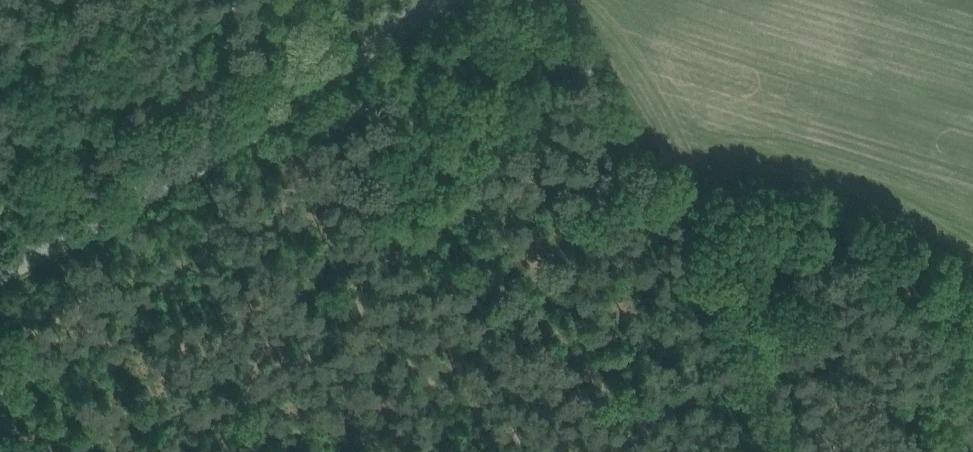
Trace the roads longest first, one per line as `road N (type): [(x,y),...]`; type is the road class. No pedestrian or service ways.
road 1 (track): [(522,0),(618,111),(672,214),(765,451)]
road 2 (tertiary): [(434,0),(0,265)]

